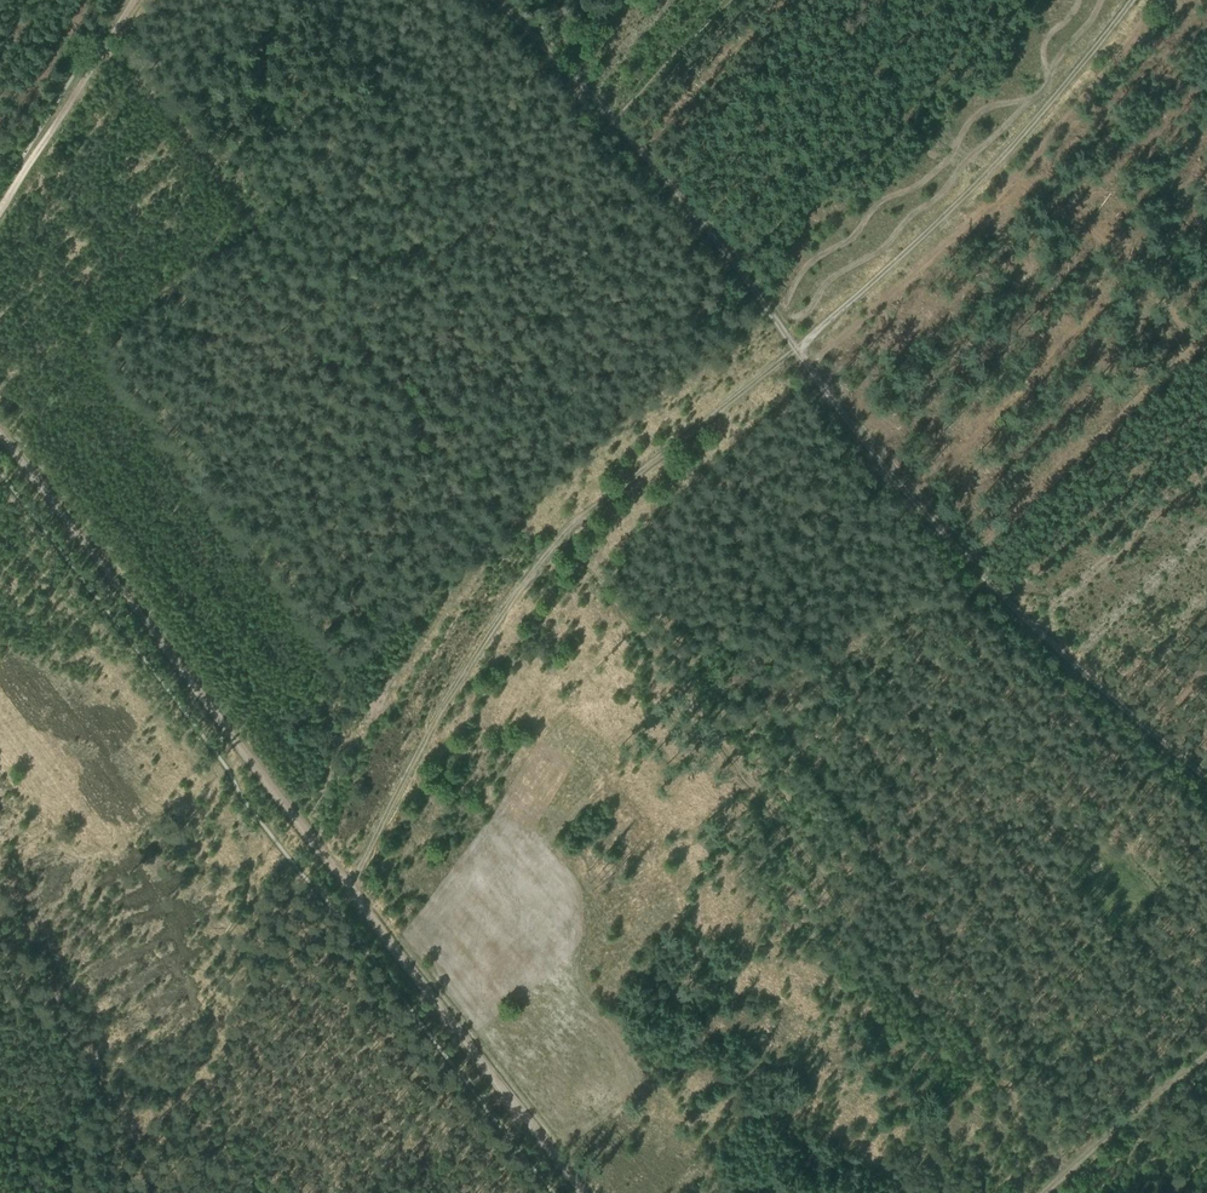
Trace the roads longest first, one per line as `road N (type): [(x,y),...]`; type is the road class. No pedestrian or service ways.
road 1 (track): [(351,888),(408,771),(555,529),(912,245),(1047,110),(1131,0)]
road 2 (track): [(617,119),(910,493),(1053,639),(1206,775)]
road 3 (track): [(112,20),(345,327),(613,114)]
road 4 (track): [(351,888),(0,430)]
road 5 (track): [(504,1092),(351,888)]
road 6 (track): [(0,212),(134,0)]
road 7 (track): [(613,114),(722,0)]
road 8 (track): [(1159,1091),(1043,1192)]
road 9 (track): [(581,1192),(504,1092)]

